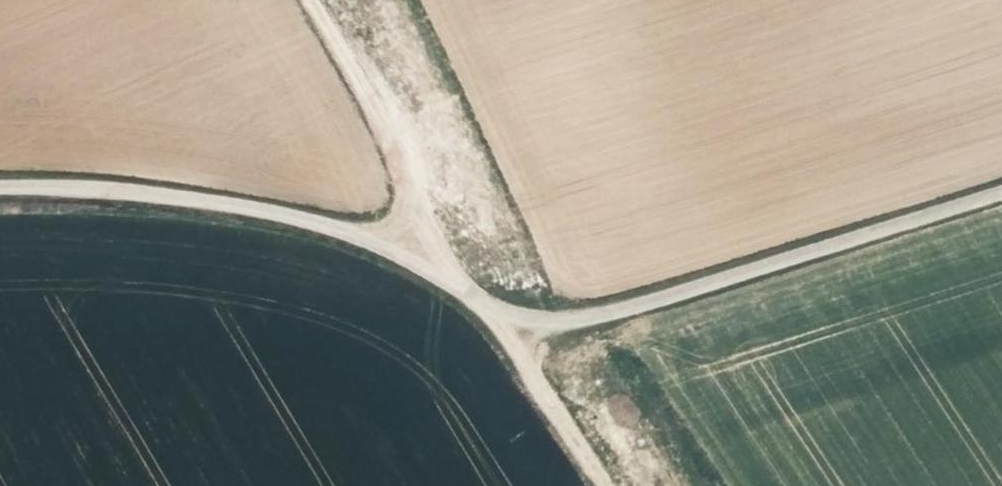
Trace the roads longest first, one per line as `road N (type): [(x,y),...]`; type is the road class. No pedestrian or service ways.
road 1 (unclassified): [(0,188),(100,189),(292,218),(412,255),(450,276),(503,324),(593,314),(1001,189)]
road 2 (track): [(312,0),(412,182),(412,255)]
road 3 (track): [(610,485),(503,324)]

